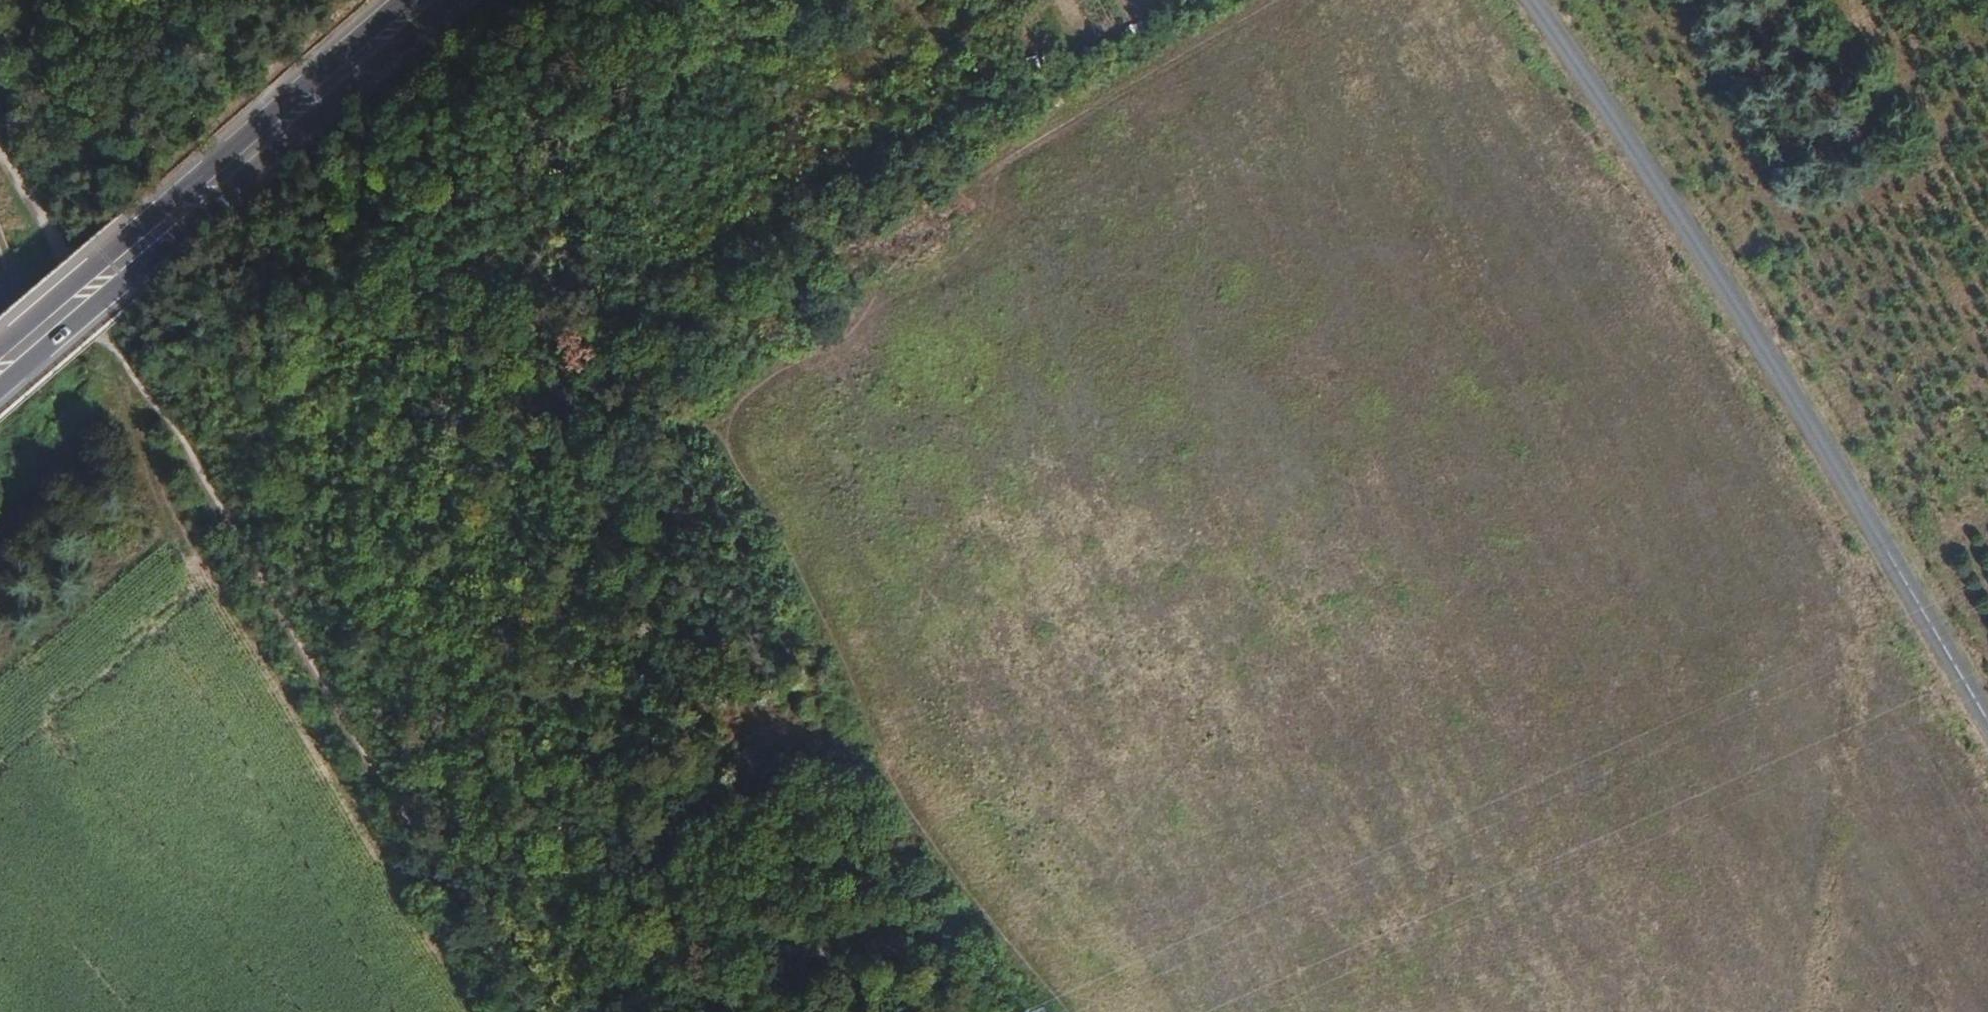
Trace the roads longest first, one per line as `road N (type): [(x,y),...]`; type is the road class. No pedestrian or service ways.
road 1 (residential): [(1526,0),(1892,557),(1987,720)]
road 2 (secondary): [(0,389),(448,0)]
road 3 (secondary): [(397,0),(0,350)]
road 4 (track): [(963,179),(1279,0)]
road 5 (track): [(0,137),(70,267)]

